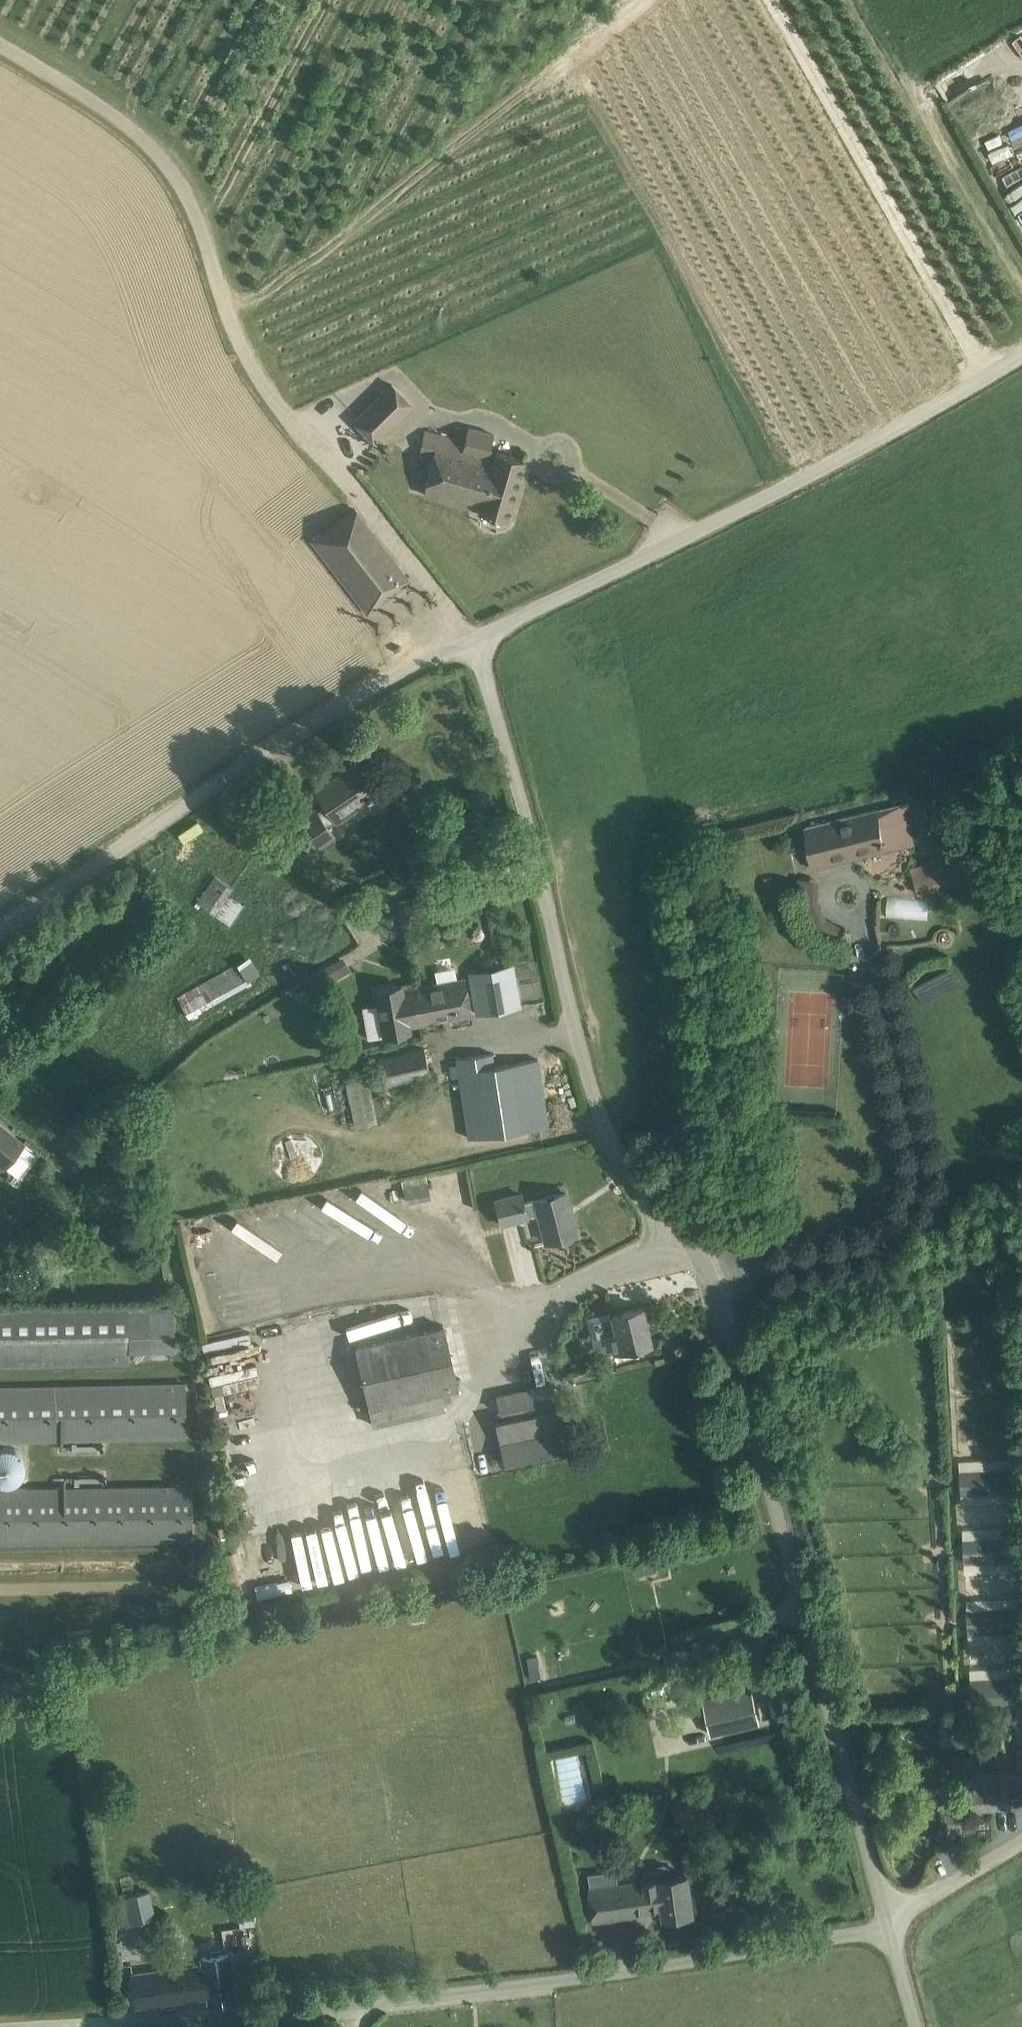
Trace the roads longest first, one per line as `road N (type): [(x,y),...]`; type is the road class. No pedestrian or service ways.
road 1 (unclassified): [(882,1927),(710,1269),(624,1157),(587,1063),(478,639)]
road 2 (unclassified): [(0,2023),(314,2005),(640,1972),(882,1927)]
road 3 (track): [(0,51),(176,166),(246,357),(288,420),(337,472),(381,502),(460,649)]
road 4 (unclassified): [(478,639),(567,606),(1021,356)]
road 5 (unclassified): [(0,956),(478,639)]
road 6 (track): [(227,298),(258,301),(639,0)]
road 7 (track): [(774,0),(989,377)]
road 8 (unclassified): [(882,1927),(1021,1839)]

